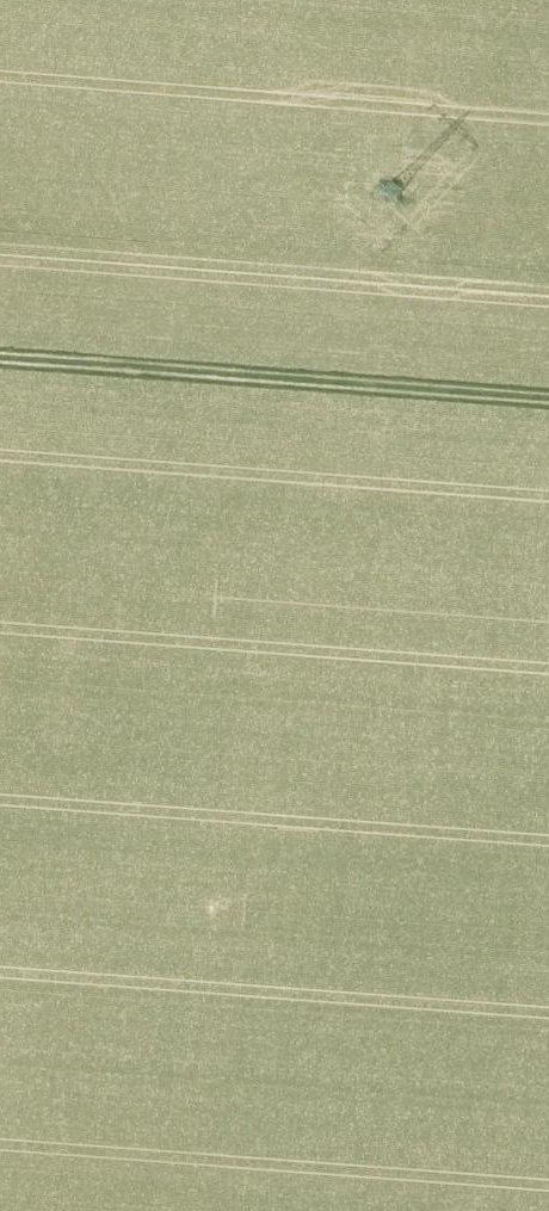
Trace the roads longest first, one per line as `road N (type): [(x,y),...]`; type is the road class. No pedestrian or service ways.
road 1 (track): [(548,419),(0,377)]

